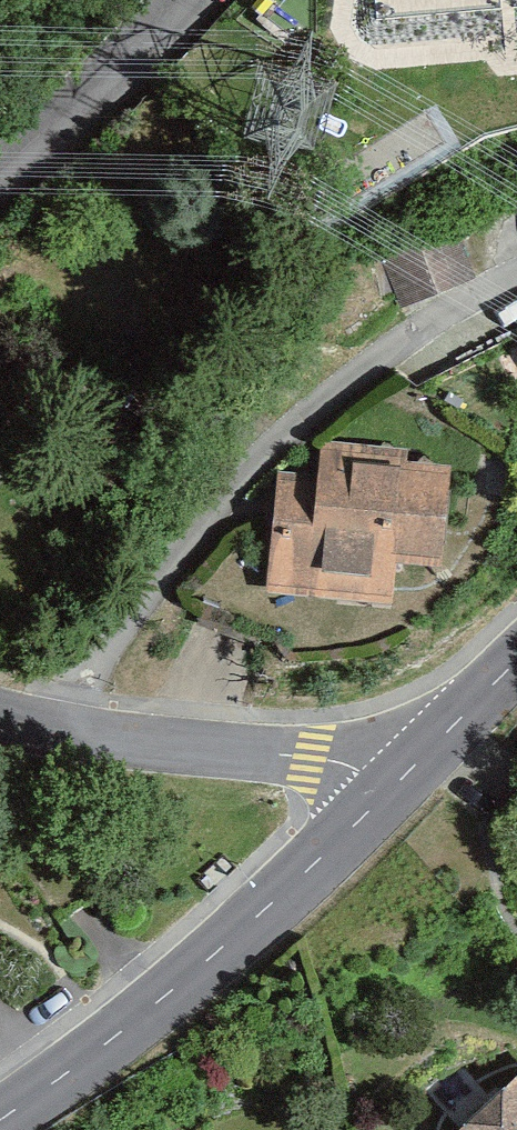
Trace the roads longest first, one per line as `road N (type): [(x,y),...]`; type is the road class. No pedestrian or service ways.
road 1 (unclassified): [(0,1118),(121,1031),(259,914),(414,765)]
road 2 (residential): [(0,714),(53,733),(414,765)]
road 3 (unclassified): [(184,0),(67,113),(0,163)]
road 4 (unclassified): [(414,765),(516,663)]

